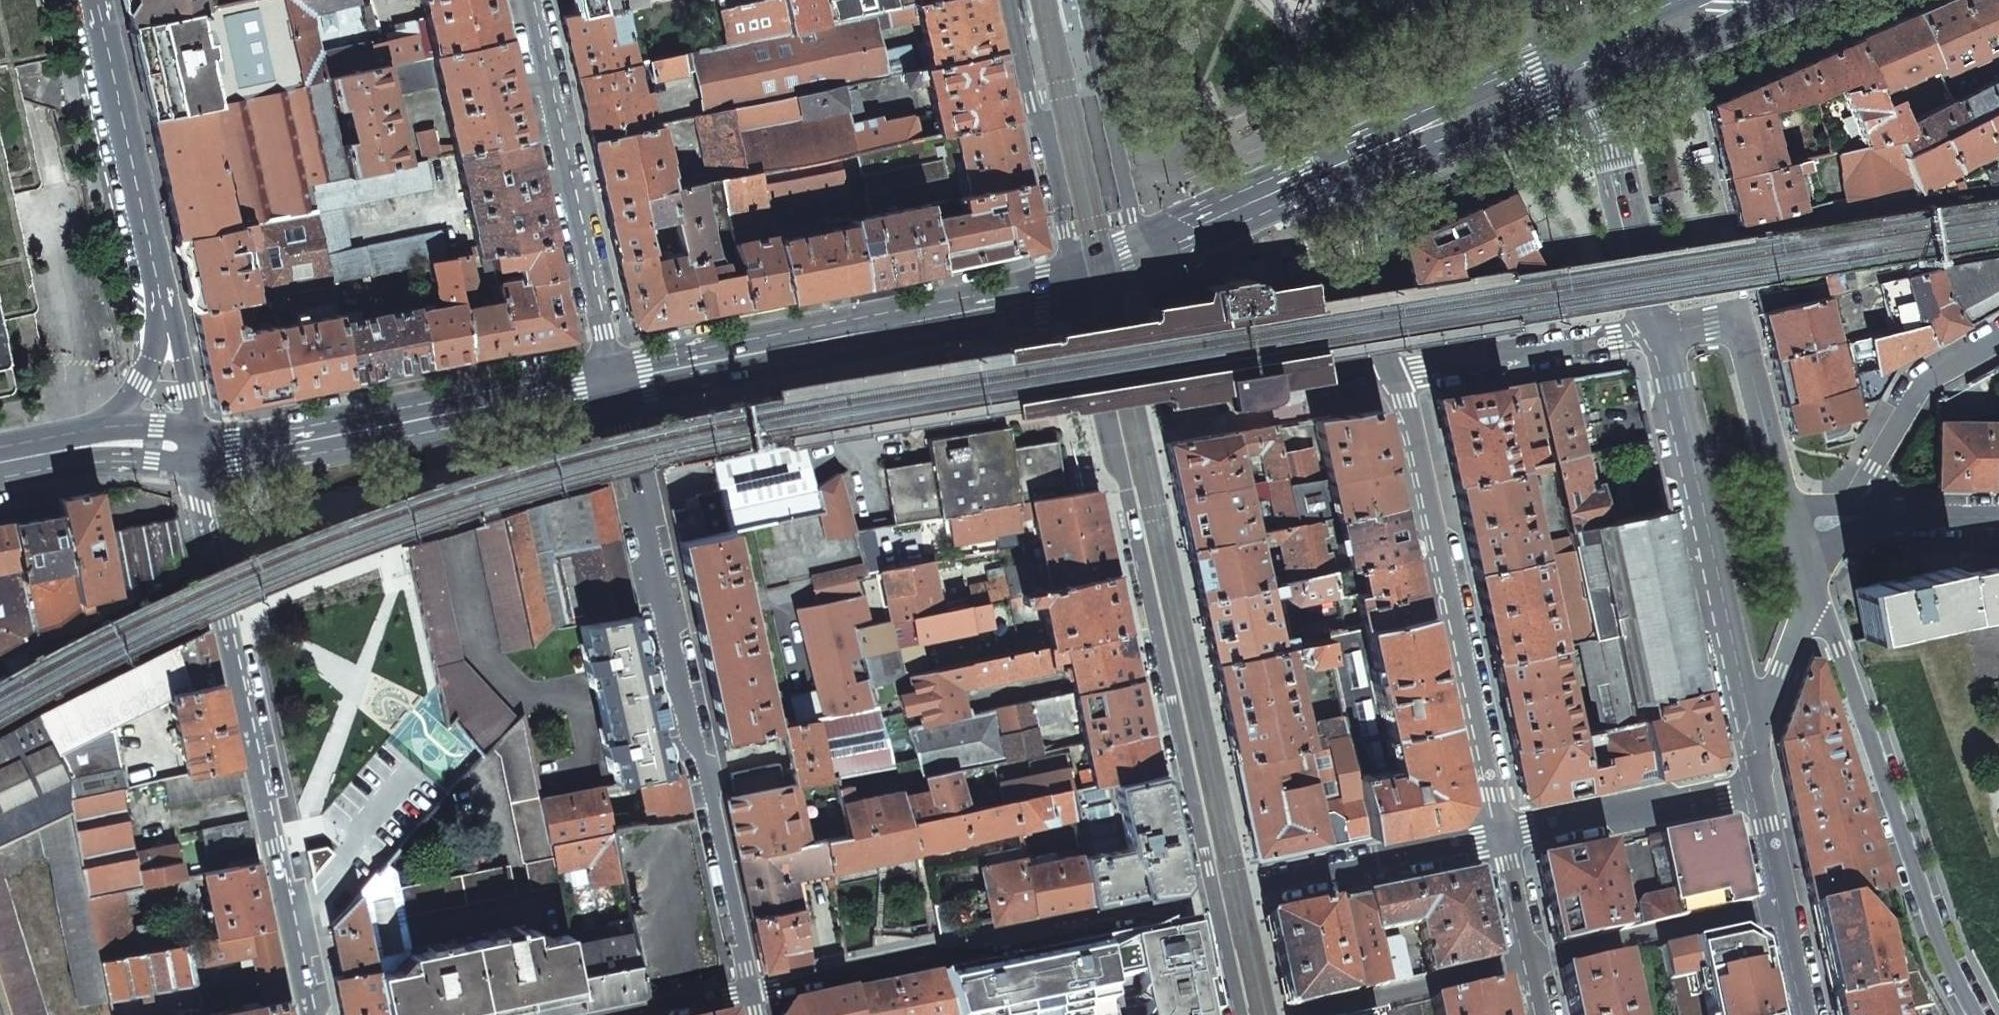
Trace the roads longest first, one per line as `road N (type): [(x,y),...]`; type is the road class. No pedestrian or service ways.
road 1 (residential): [(1502,834),(1403,399),(1383,354),(1350,162)]
road 2 (residential): [(1073,283),(1212,895)]
road 3 (residential): [(746,992),(612,381)]
road 4 (residential): [(193,446),(317,1014)]
road 5 (residential): [(1212,895),(746,992)]
road 6 (secondary): [(612,381),(1073,283)]
road 7 (residential): [(1971,1014),(1943,961),(1812,592)]
road 8 (secondary): [(193,446),(285,444),(612,381)]
road 9 (residential): [(1659,337),(1747,744)]
road 10 (residential): [(612,381),(525,0)]
road 11 (secondary): [(96,0),(166,321)]
road 12 (residential): [(1502,834),(1212,895)]
road 13 (residential): [(1008,0),(1073,283)]
road 14 (residential): [(1600,58),(1659,337)]
road 15 (residential): [(1812,592),(1738,321)]
road 16 (secondary): [(1350,162),(1600,58)]
road 17 (residential): [(1080,0),(1148,252)]
road 18 (residential): [(1502,834),(1756,781)]
road 19 (residential): [(1998,333),(1919,382),(1849,519)]
road 20 (residential): [(1756,781),(1810,1014)]
road 21 (secondary): [(1148,252),(1350,162)]
road 22 (residential): [(1542,1014),(1502,834)]
road 23 (residential): [(1747,744),(1812,592)]
road 24 (residential): [(1849,519),(1998,521)]
road 25 (secondary): [(1600,58),(1733,0)]
road 26 (secondary): [(166,321),(103,444)]
road 27 (residential): [(166,321),(179,337),(190,390),(193,446)]
road 28 (residential): [(1212,895),(1240,1014)]

